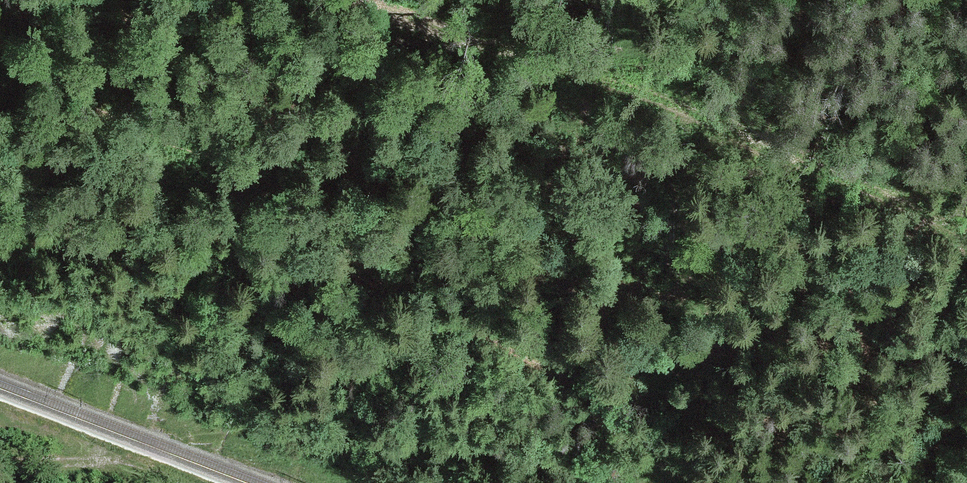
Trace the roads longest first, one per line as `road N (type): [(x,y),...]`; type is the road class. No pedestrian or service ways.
road 1 (track): [(660,482),(664,455),(632,427),(358,232),(215,147)]
road 2 (track): [(198,437),(312,431),(470,445),(630,482)]
road 3 (track): [(133,469),(0,470)]

